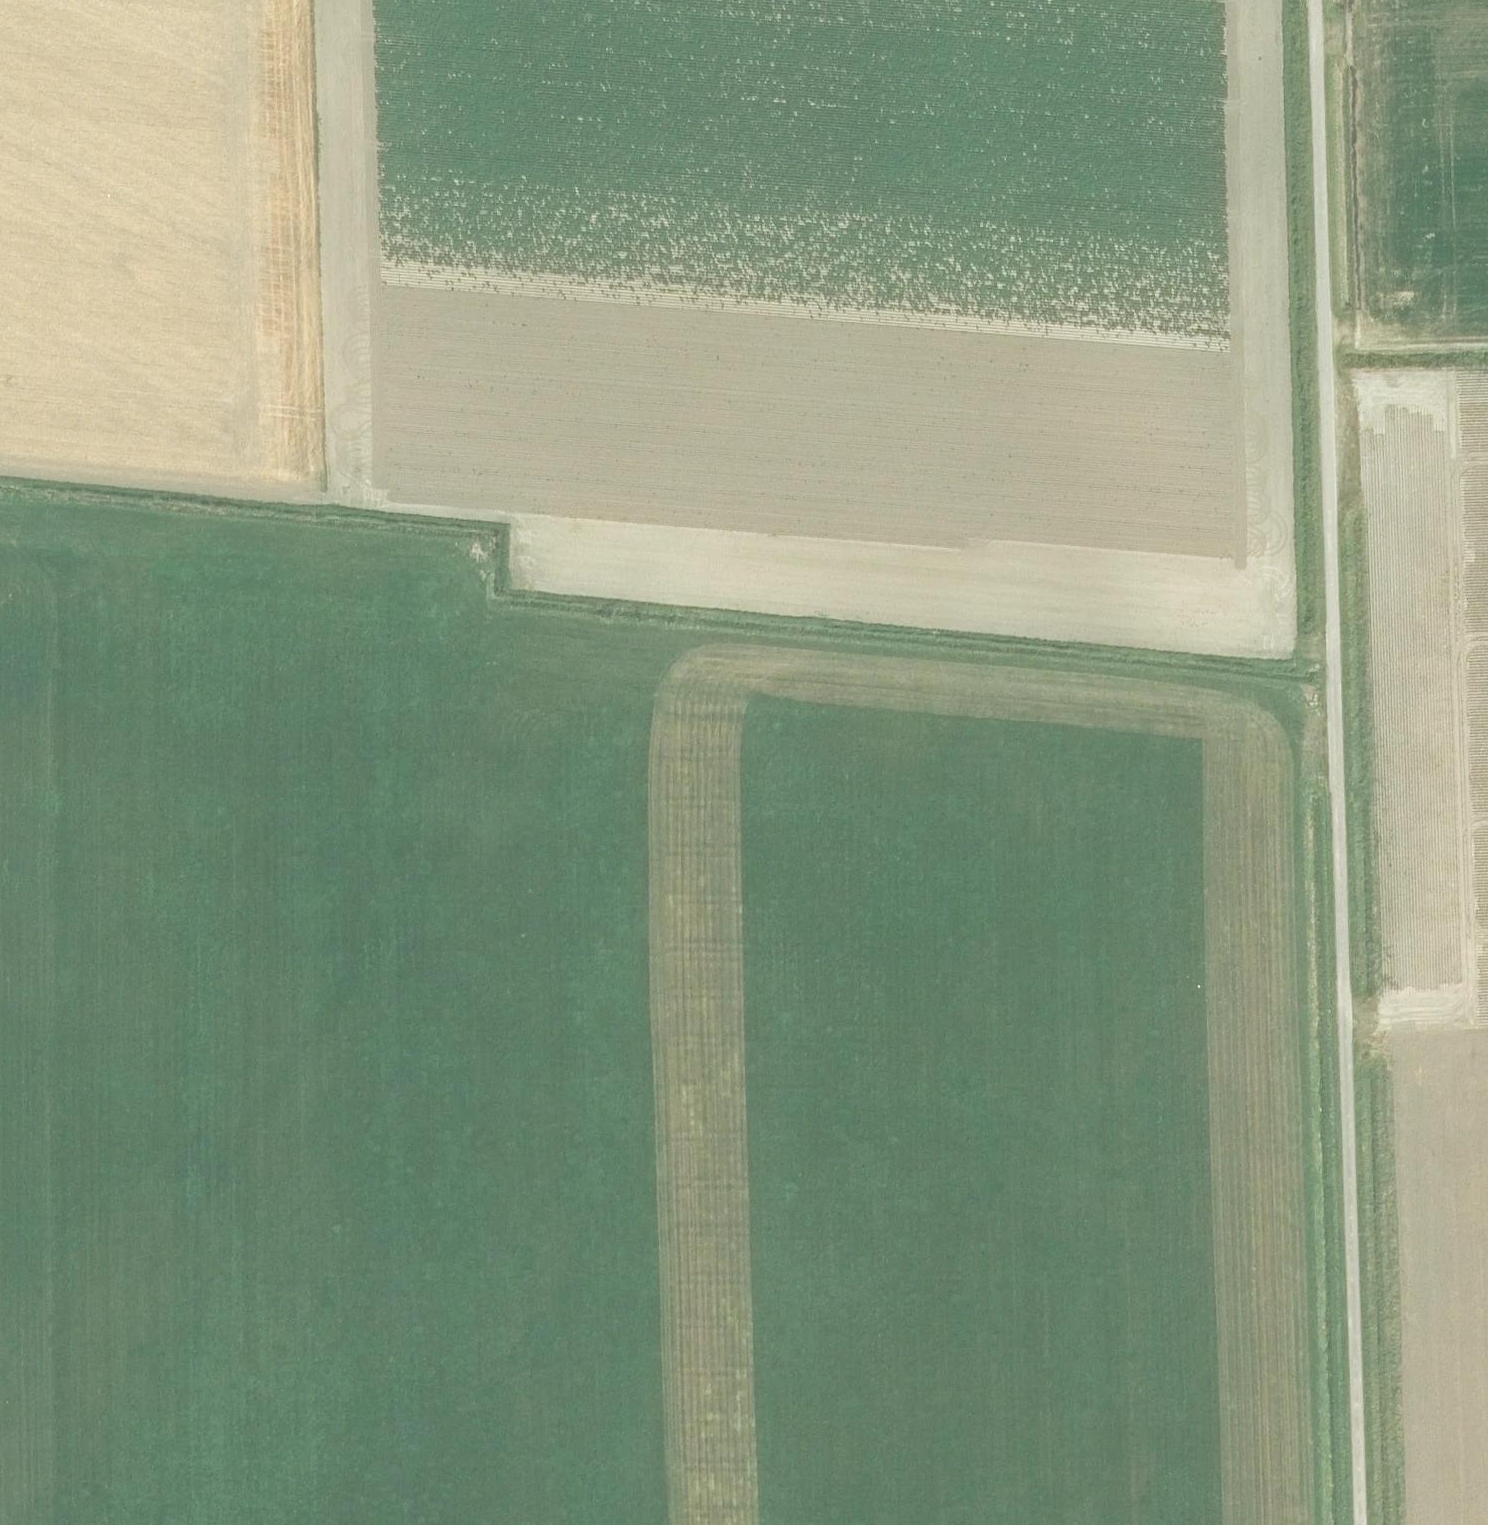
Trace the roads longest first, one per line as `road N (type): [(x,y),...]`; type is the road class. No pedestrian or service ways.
road 1 (unclassified): [(1360,1524),(1315,0)]

